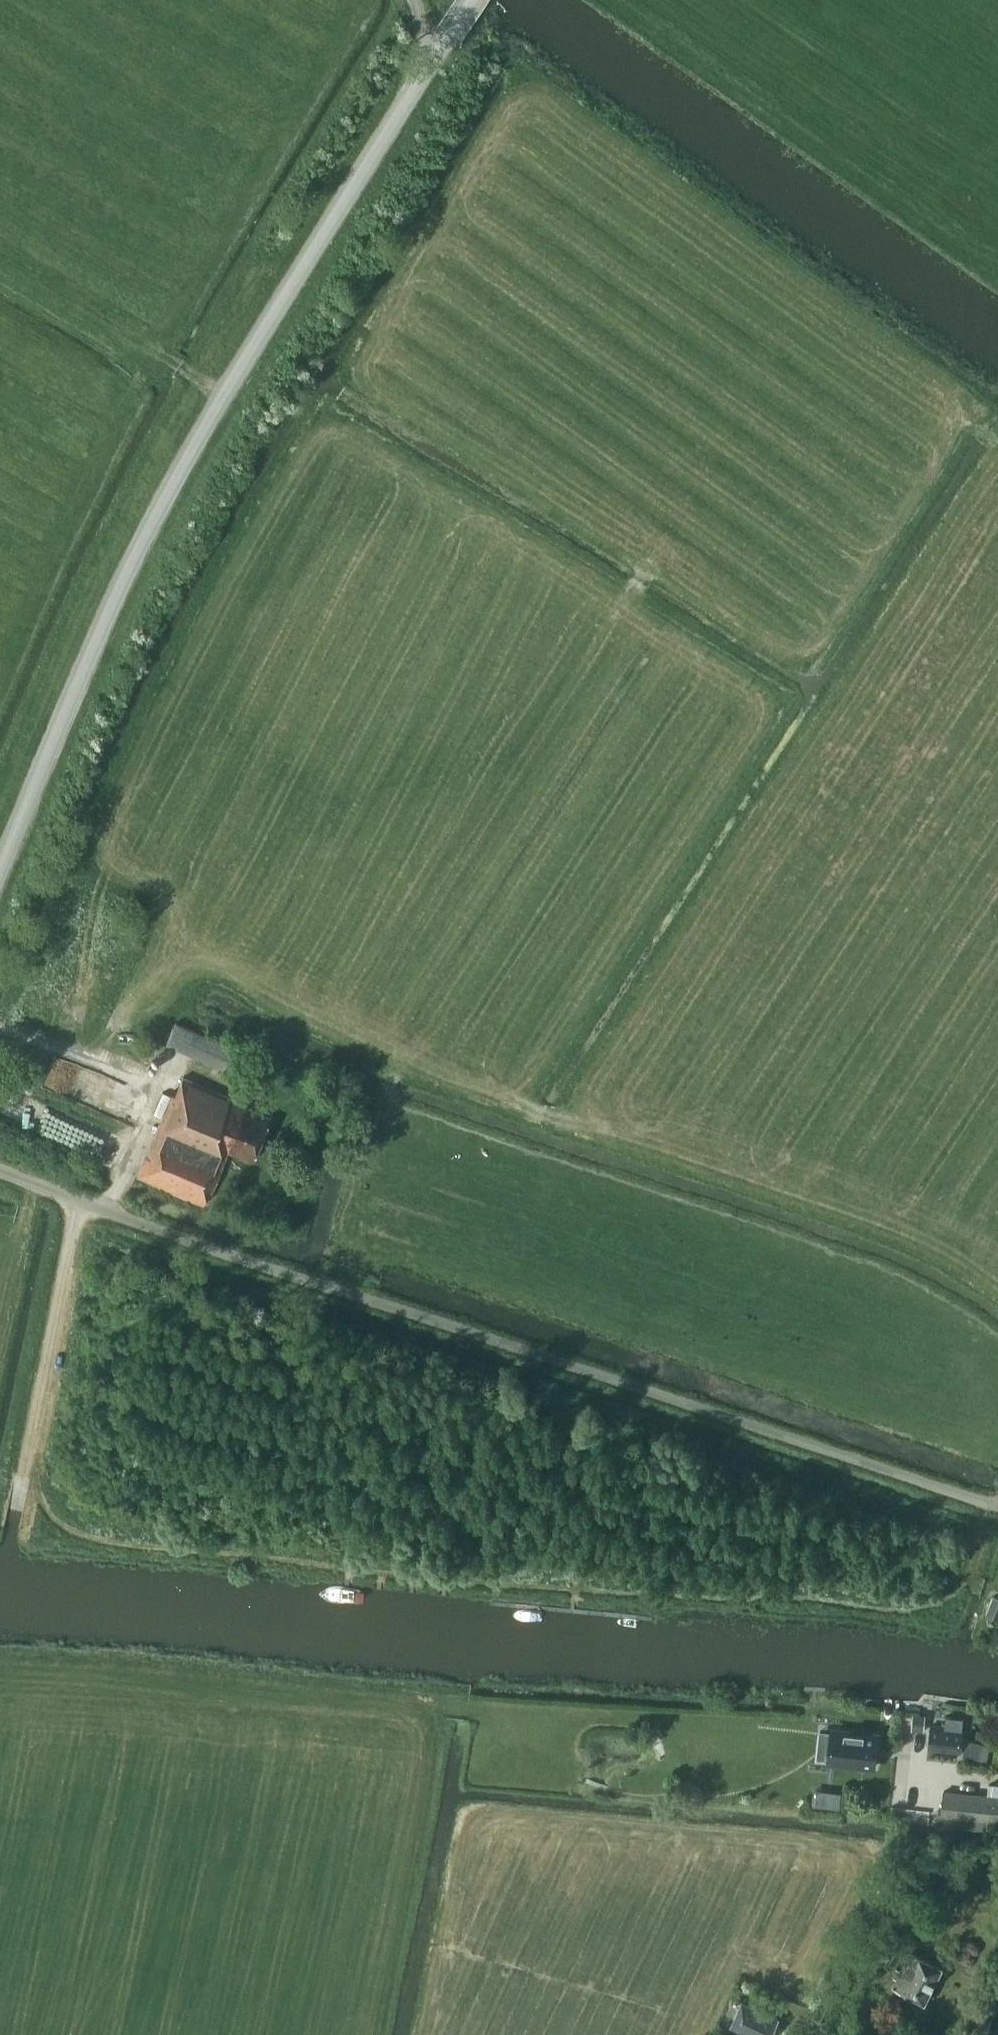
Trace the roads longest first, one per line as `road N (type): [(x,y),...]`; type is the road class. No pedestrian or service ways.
road 1 (unclassified): [(997,1505),(0,1170)]
road 2 (unclassified): [(0,871),(119,589),(178,474),(470,0)]

